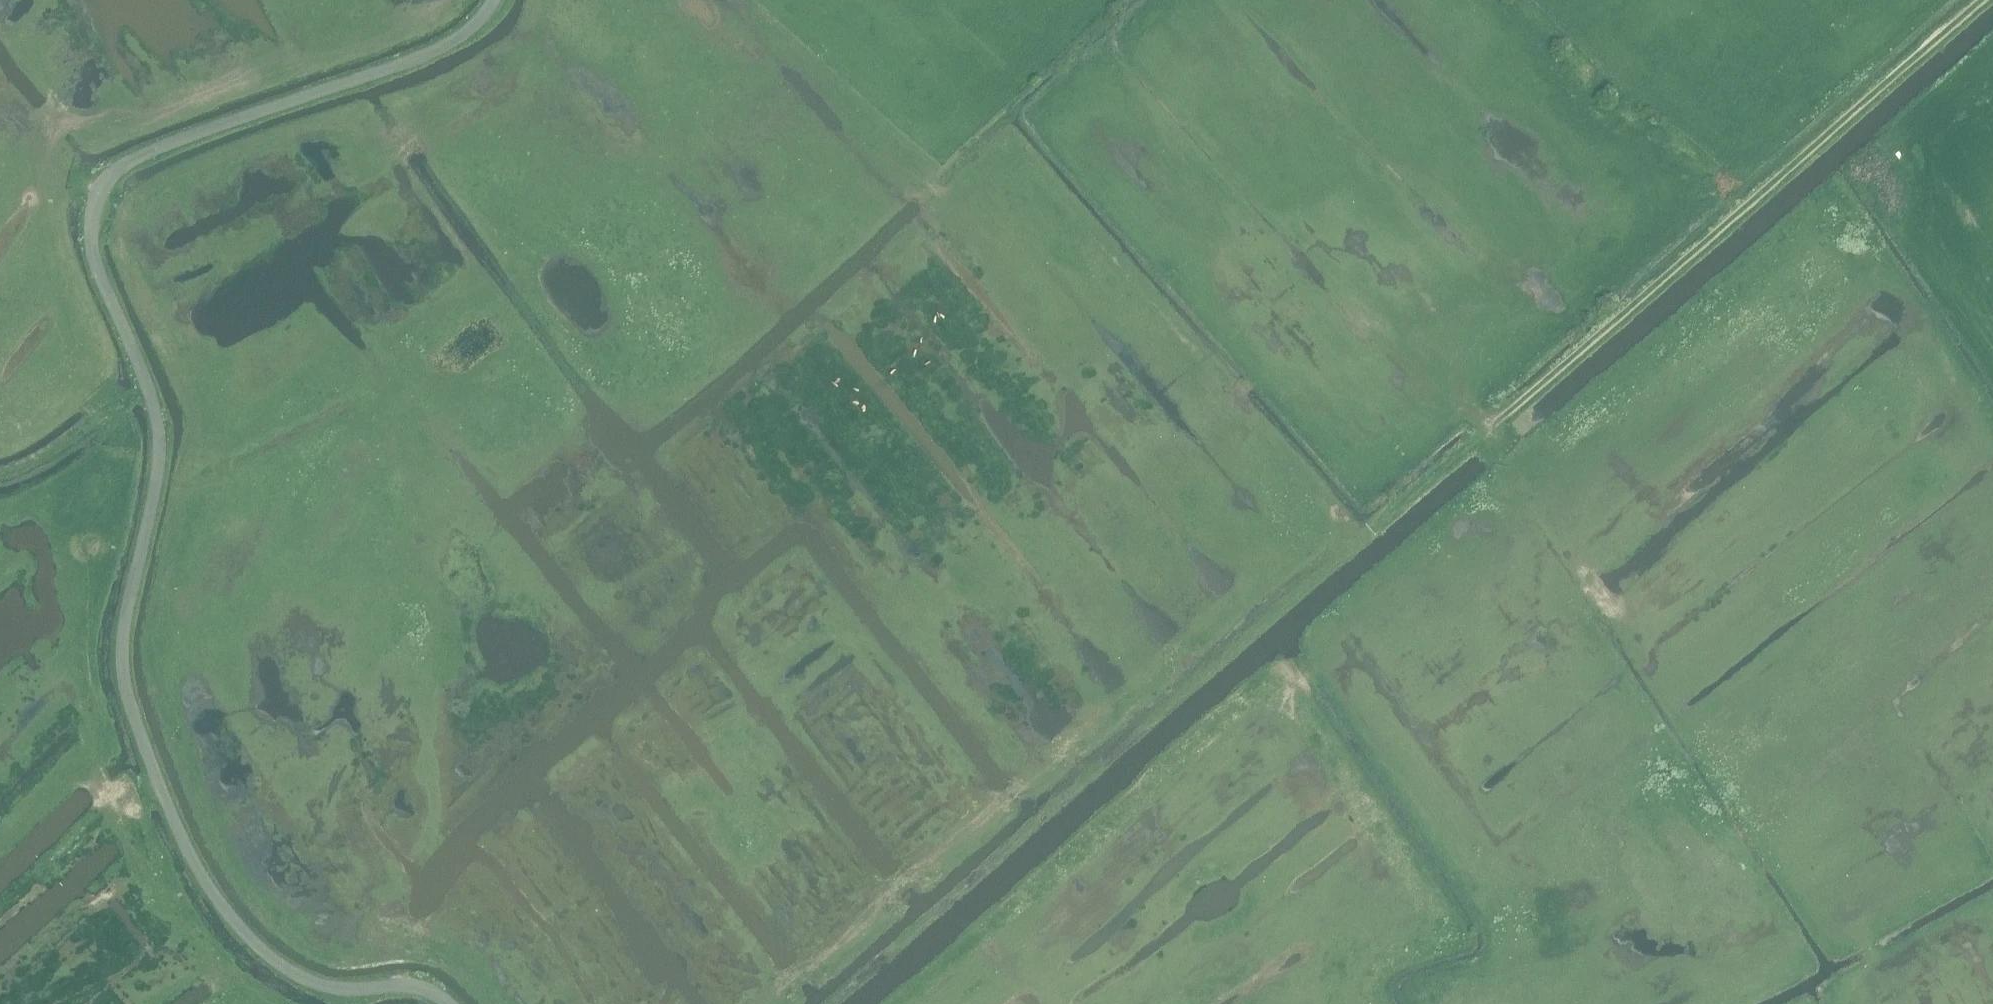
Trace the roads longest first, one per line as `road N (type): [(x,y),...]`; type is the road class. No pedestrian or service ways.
road 1 (track): [(1989,0),(827,1003)]
road 2 (unclassified): [(449,1003),(439,995),(309,983),(246,934),(187,847),(125,671),(132,586),(161,465),(160,426),(93,246),(93,222),(110,182),(132,165),(411,66),(482,21),(494,0)]
road 3 (track): [(148,387),(41,461),(0,479)]

